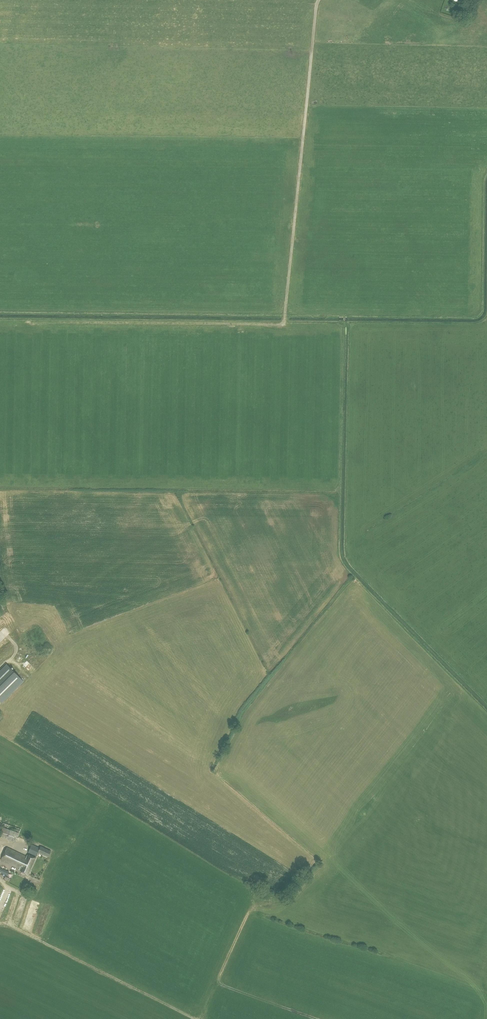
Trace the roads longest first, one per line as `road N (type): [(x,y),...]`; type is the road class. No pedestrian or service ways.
road 1 (track): [(317,0),(283,322),(143,323)]

